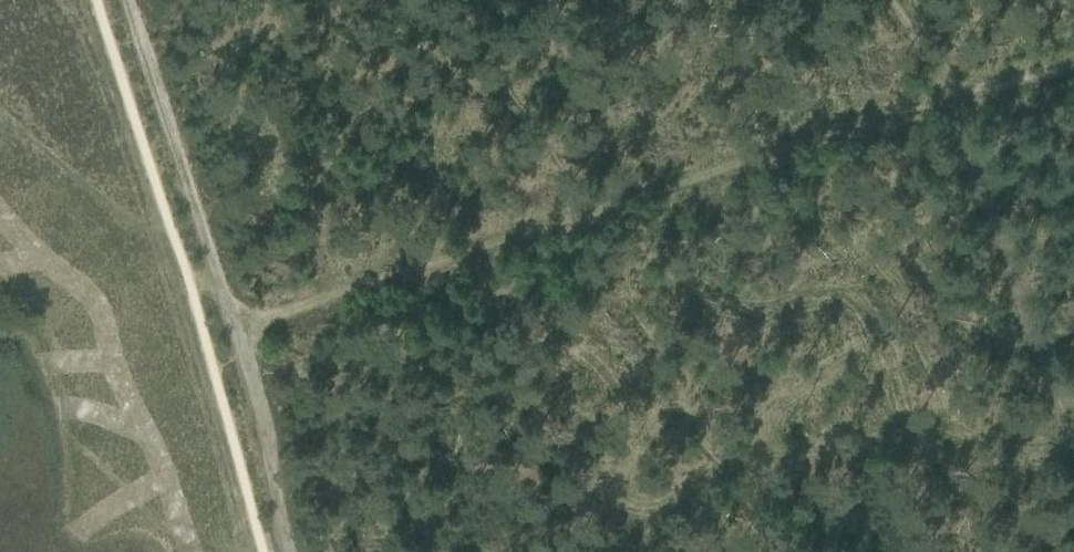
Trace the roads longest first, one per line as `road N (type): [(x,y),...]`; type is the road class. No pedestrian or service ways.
road 1 (track): [(232,327),(590,228),(948,112)]
road 2 (track): [(123,0),(232,327),(291,551)]
road 3 (track): [(1073,439),(948,112)]
road 4 (track): [(948,112),(1073,77)]
road 5 (track): [(948,112),(883,0)]

